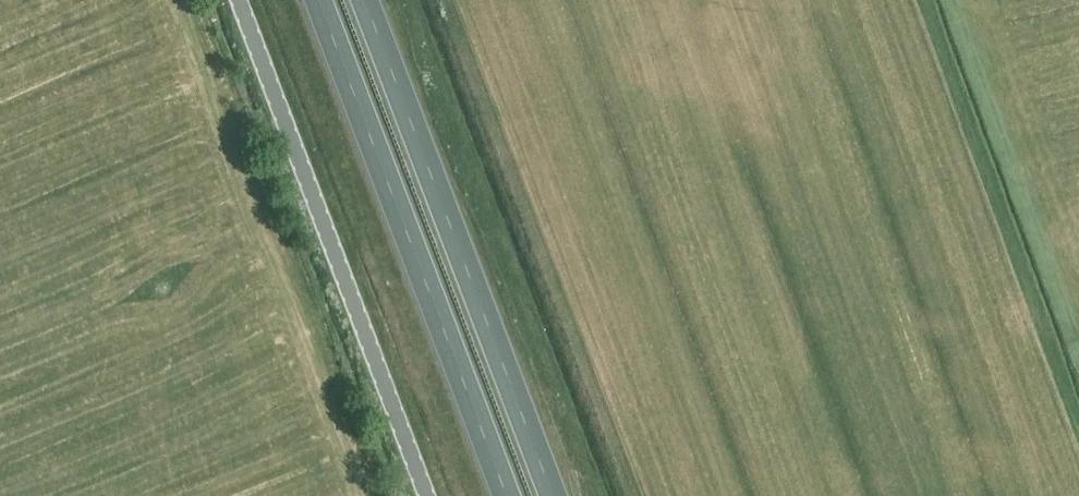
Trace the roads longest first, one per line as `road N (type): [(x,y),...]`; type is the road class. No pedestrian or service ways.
road 1 (unclassified): [(427,495),(239,0)]
road 2 (trunk): [(552,495),(364,0)]
road 3 (trunk): [(319,0),(507,495)]

